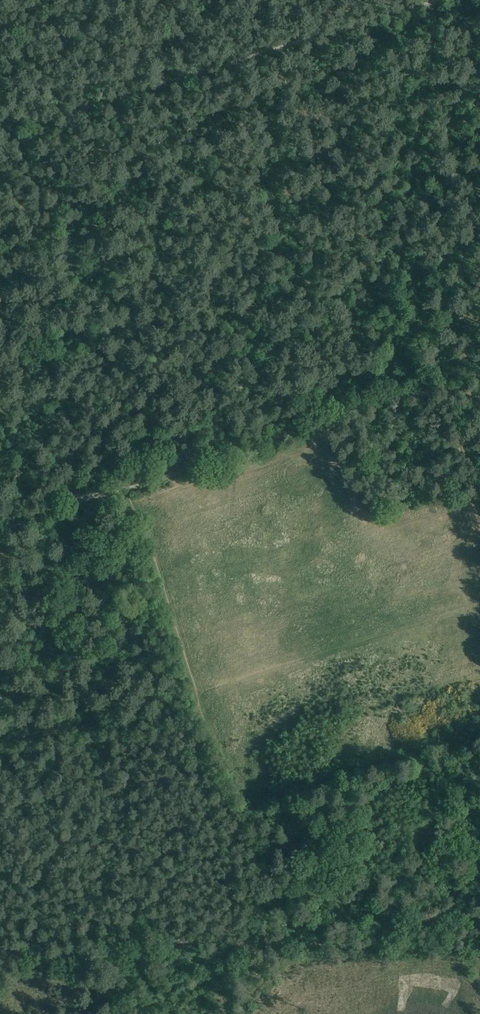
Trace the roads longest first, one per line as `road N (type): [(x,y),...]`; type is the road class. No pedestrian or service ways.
road 1 (track): [(427,7),(0,140)]
road 2 (track): [(479,392),(430,387),(125,481)]
road 3 (track): [(125,481),(0,520)]

